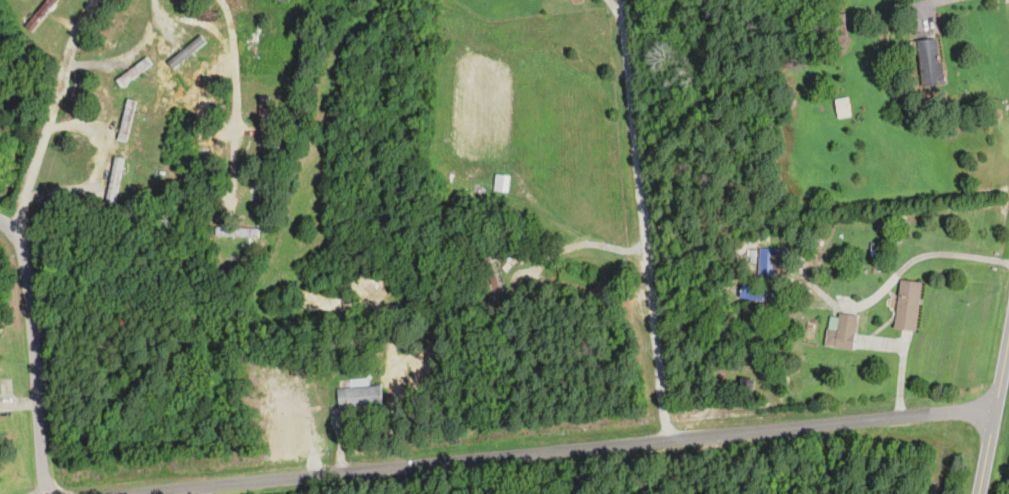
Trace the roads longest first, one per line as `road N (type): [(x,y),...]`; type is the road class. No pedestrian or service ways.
road 1 (residential): [(144,493),(1002,405)]
road 2 (residential): [(665,438),(631,0)]
road 3 (residential): [(50,493),(23,252),(0,223)]
road 4 (residential): [(23,252),(81,54),(117,0)]
road 5 (residential): [(237,0),(245,18),(241,194)]
road 6 (tertiary): [(989,493),(1008,362)]

